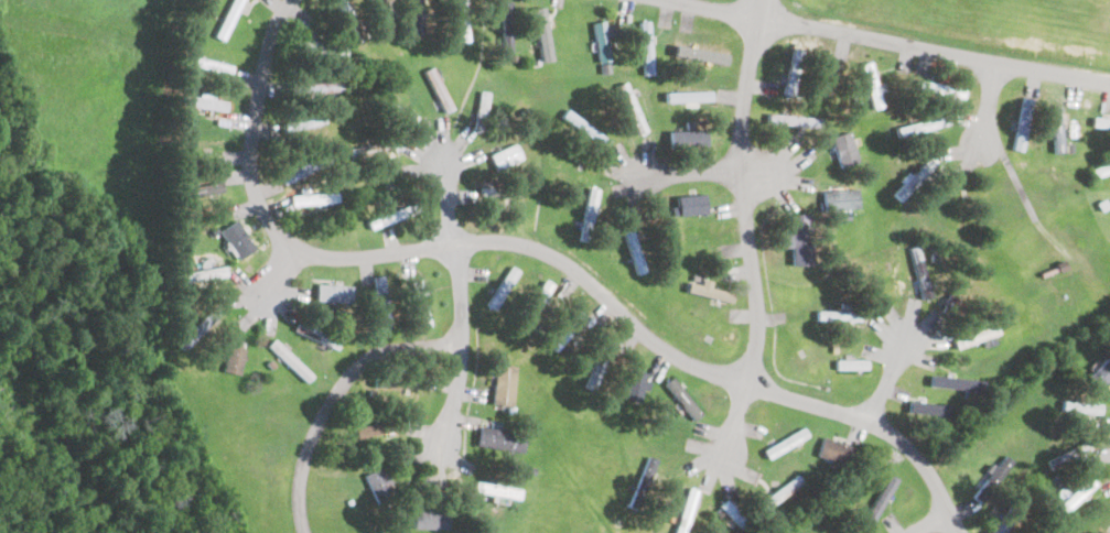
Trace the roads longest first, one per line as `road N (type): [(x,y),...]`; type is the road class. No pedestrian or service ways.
road 1 (residential): [(295,0),(263,72),(249,163),(284,248),(359,259),(450,240),(508,241),(567,263),(658,347),(707,371),(871,416),(910,455),(958,532)]
road 2 (residential): [(720,470),(751,355),(743,102),(758,0)]
road 3 (residential): [(1109,83),(674,0)]
road 4 (residential): [(448,444),(464,373),(443,159)]

